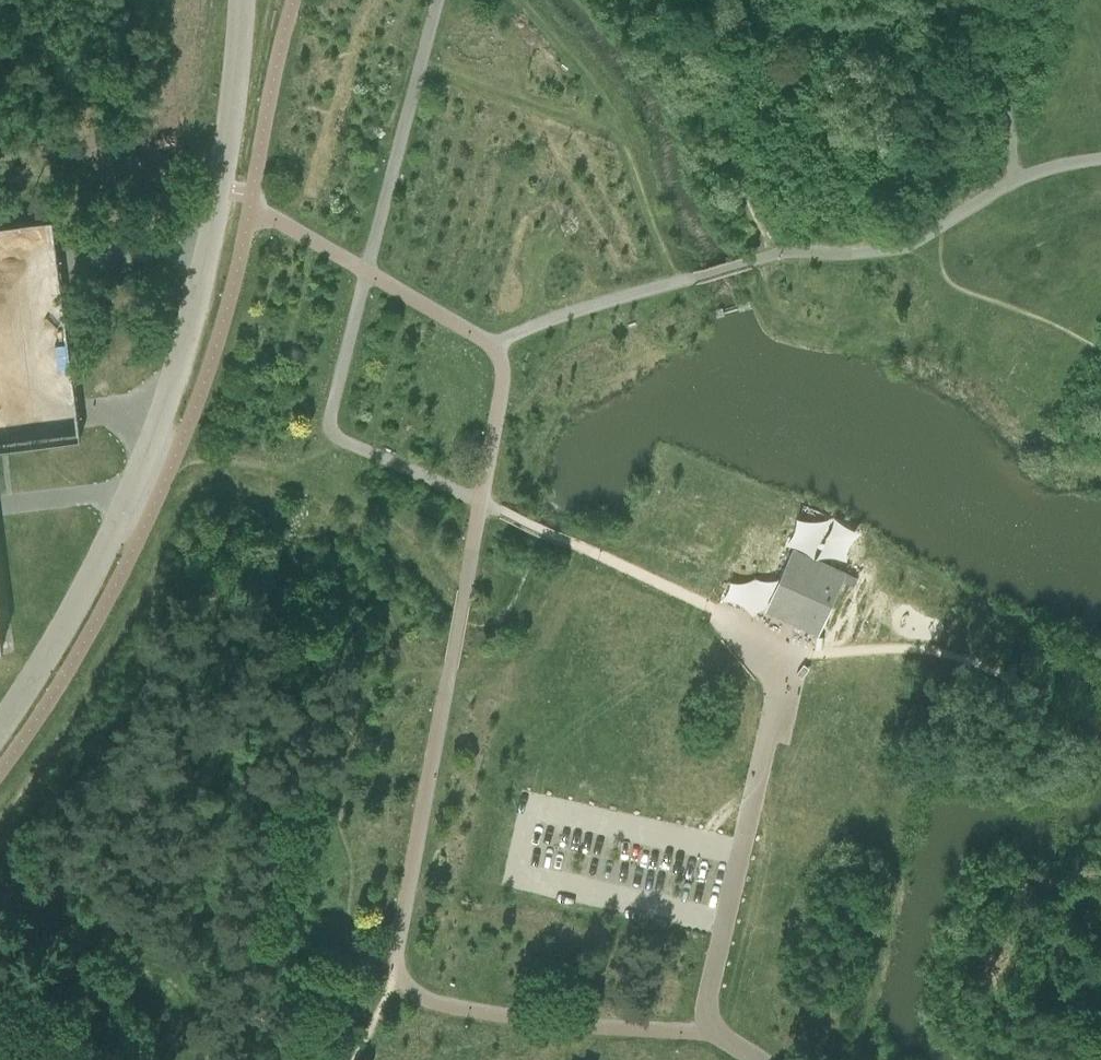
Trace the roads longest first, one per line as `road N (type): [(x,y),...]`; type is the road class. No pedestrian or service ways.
road 1 (unclassified): [(240,0),(225,163),(160,412),(96,577),(0,720)]
road 2 (unclassified): [(751,1059),(706,1034),(743,836)]

